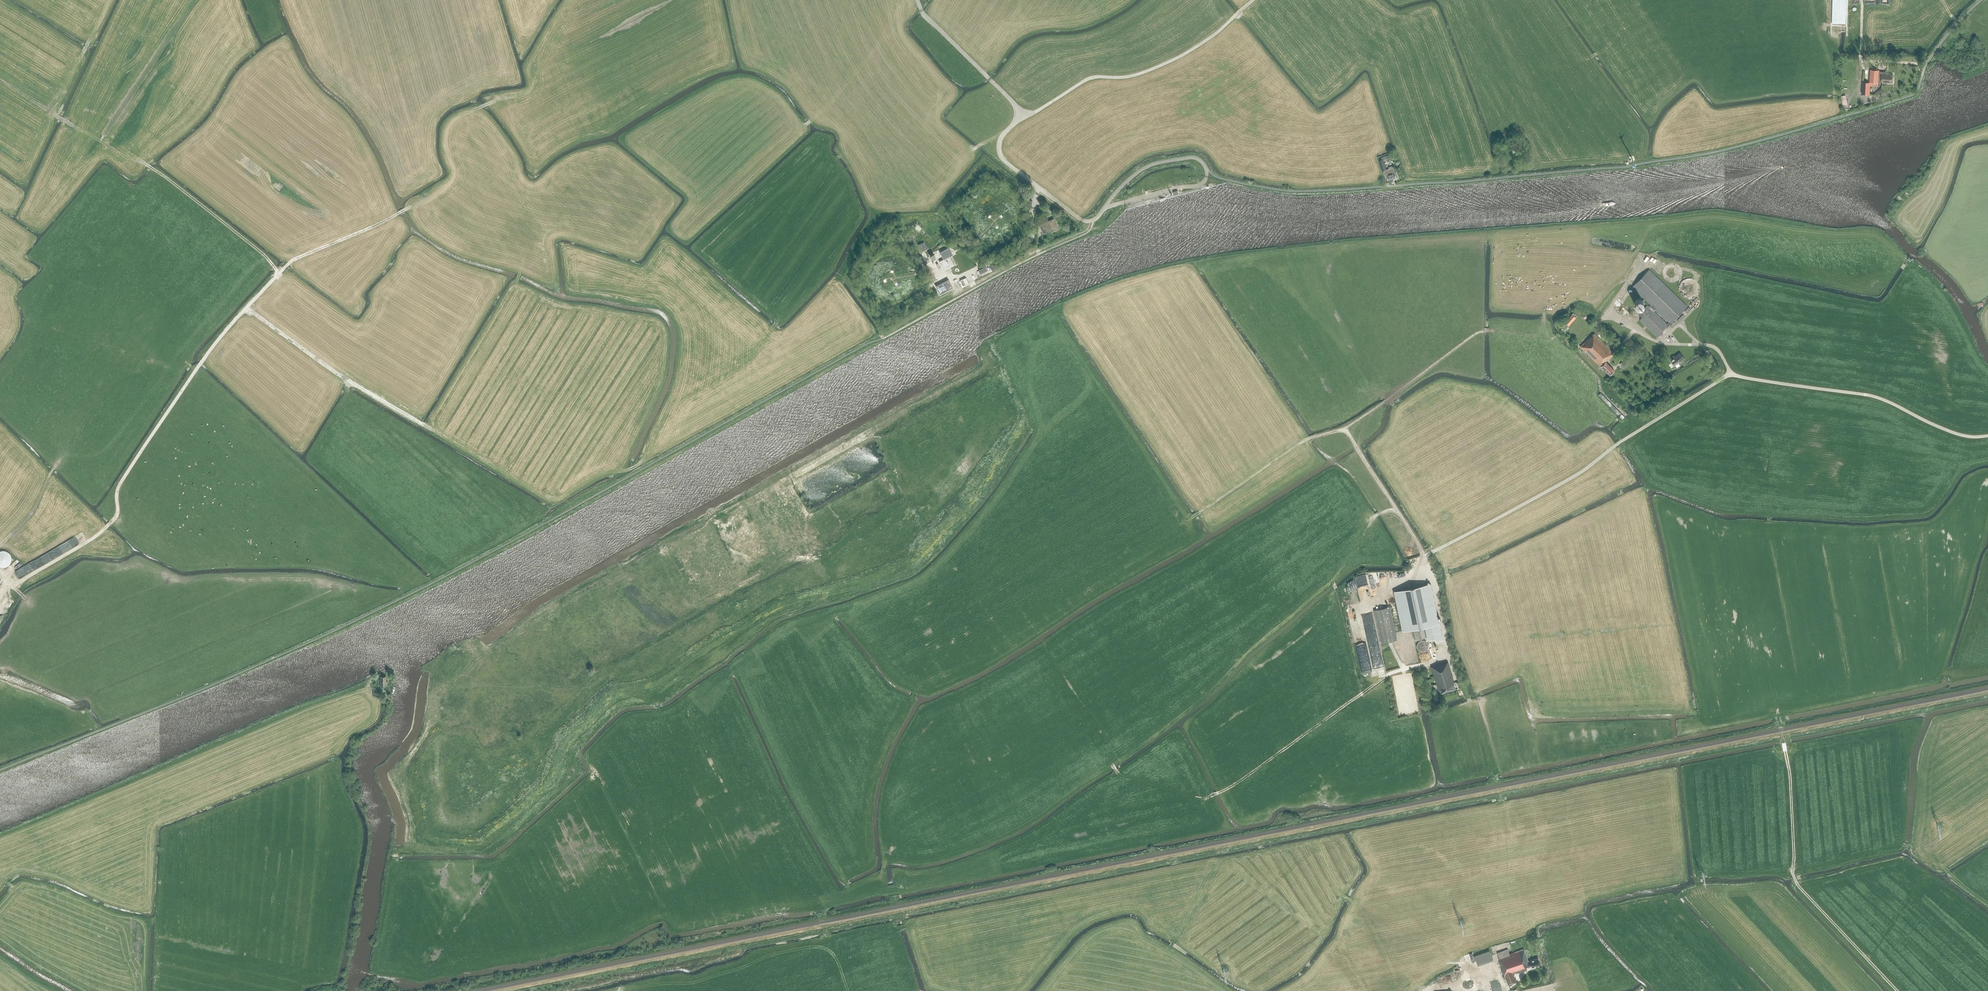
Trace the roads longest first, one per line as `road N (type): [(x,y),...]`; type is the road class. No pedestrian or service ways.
road 1 (track): [(277,276),(212,347),(144,447),(120,484),(113,520),(21,581),(0,575)]
road 2 (track): [(0,835),(377,682)]
road 3 (track): [(1484,331),(1345,429),(1424,557),(1415,578),(1360,609)]
road 4 (unclassified): [(1424,557),(1577,475),(1731,375)]
road 5 (track): [(1777,710),(1790,772),(1794,877),(1897,990)]
road 6 (track): [(1204,799),(1391,673),(1450,659)]
road 7 (track): [(277,276),(263,254),(160,173),(55,115)]
road 8 (unclassified): [(1731,375),(1873,397),(1954,433),(1987,436)]
road 9 (track): [(245,310),(434,431)]
road 10 (track): [(1345,429),(1302,442),(1186,522)]
road 11 (unclassified): [(1731,375),(1712,346),(1656,341),(1605,315)]
road 12 (track): [(407,209),(296,259),(277,276)]

